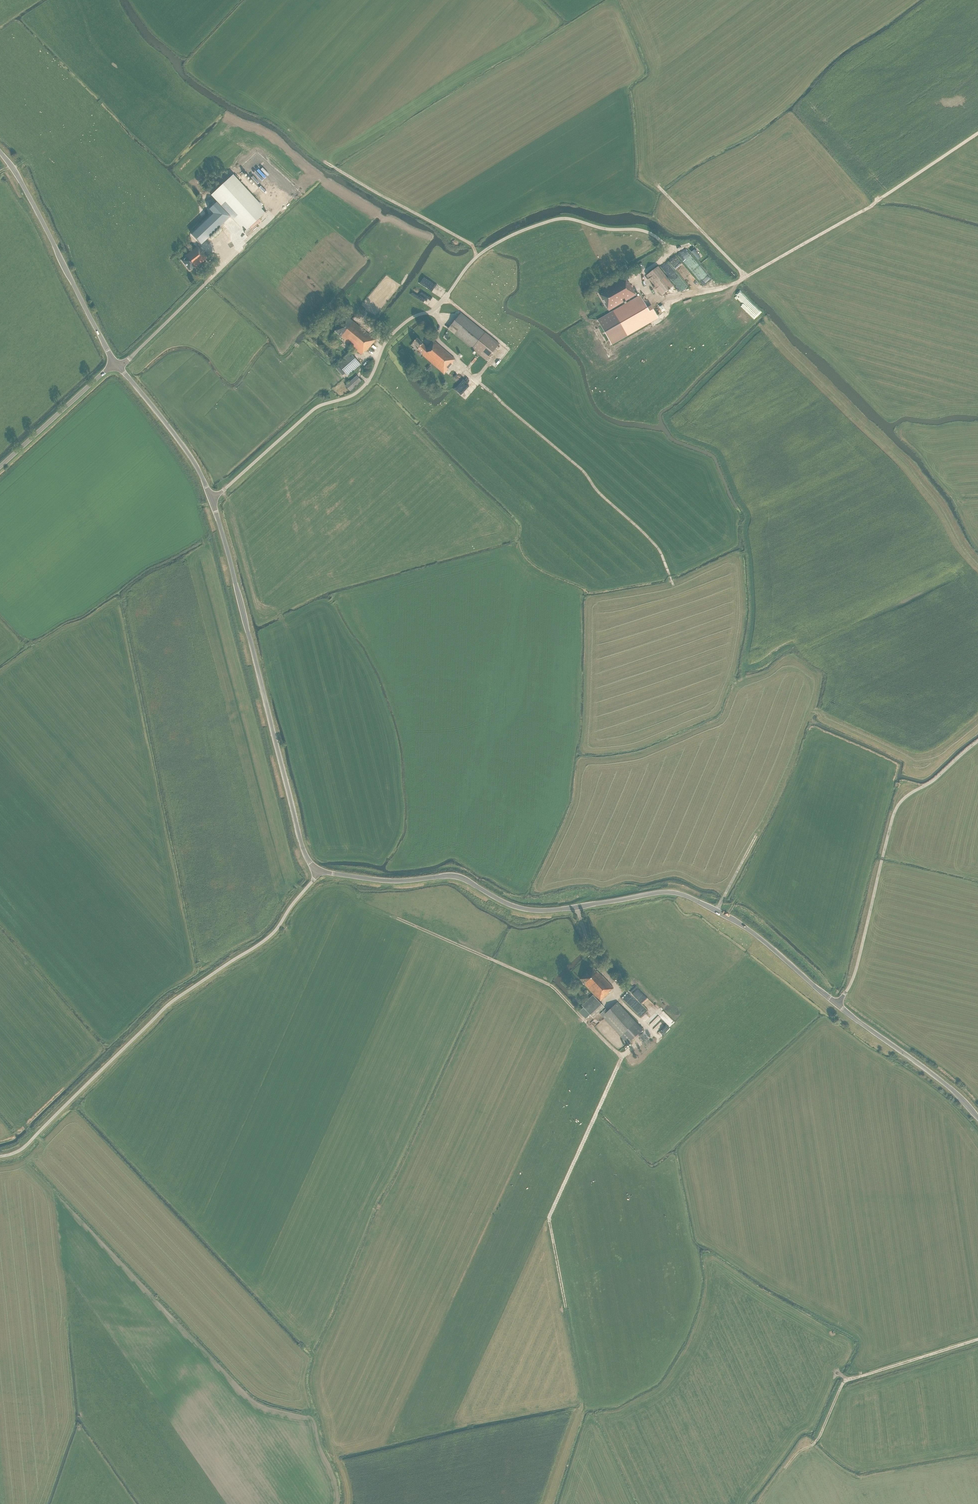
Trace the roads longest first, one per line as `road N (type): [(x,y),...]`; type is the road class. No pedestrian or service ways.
road 1 (tertiary): [(977,1117),(764,943),(684,896),(536,912),(458,879),(378,882),(319,871)]
road 2 (unclassified): [(211,499),(315,408),(357,392),(392,335),(436,308),(468,266),(499,242),(564,218),(643,231),(662,242)]
road 3 (track): [(622,990),(619,1000),(649,1032),(624,1054),(550,1217),(583,1404)]
road 4 (unclassified): [(319,871),(269,936),(169,1004),(26,1145),(0,1156)]
road 5 (track): [(459,359),(658,548),(673,585),(748,552)]
road 6 (tertiary): [(319,871),(304,851),(211,499)]
road 7 (track): [(665,298),(734,283),(875,204),(977,133)]
road 8 (track): [(624,1054),(551,985),(397,918)]
road 9 (track): [(977,1339),(846,1381),(819,1436),(785,1468)]
road 10 (tertiary): [(115,362),(0,152)]
road 11 (track): [(477,257),(471,244),(331,166)]
road 12 (tertiary): [(211,499),(179,441),(115,362)]
road 13 (tertiary): [(0,466),(115,362)]
road 14 (track): [(0,674),(127,598)]

